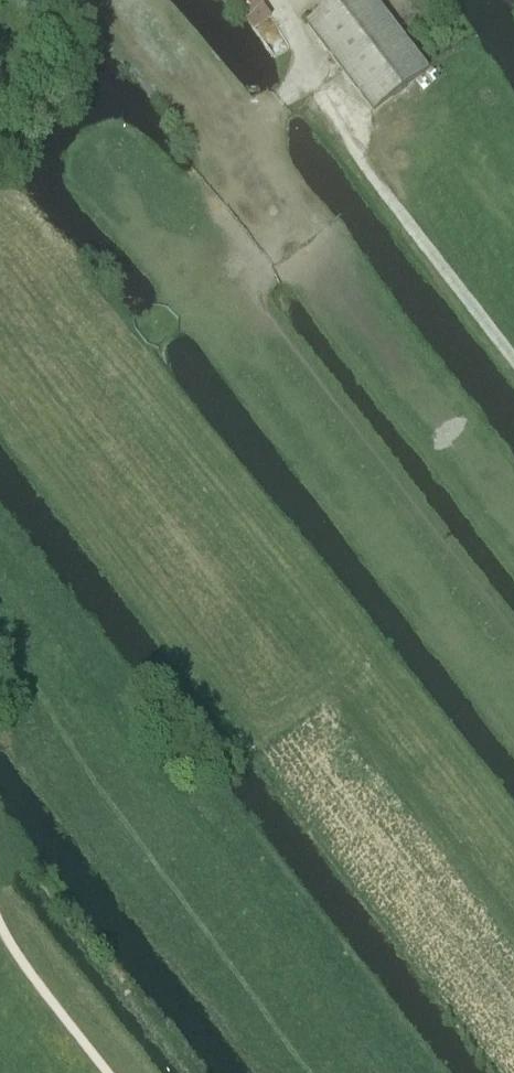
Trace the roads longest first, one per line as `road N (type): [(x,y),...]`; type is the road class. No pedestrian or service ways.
road 1 (track): [(272,0),(356,154),(513,359)]

